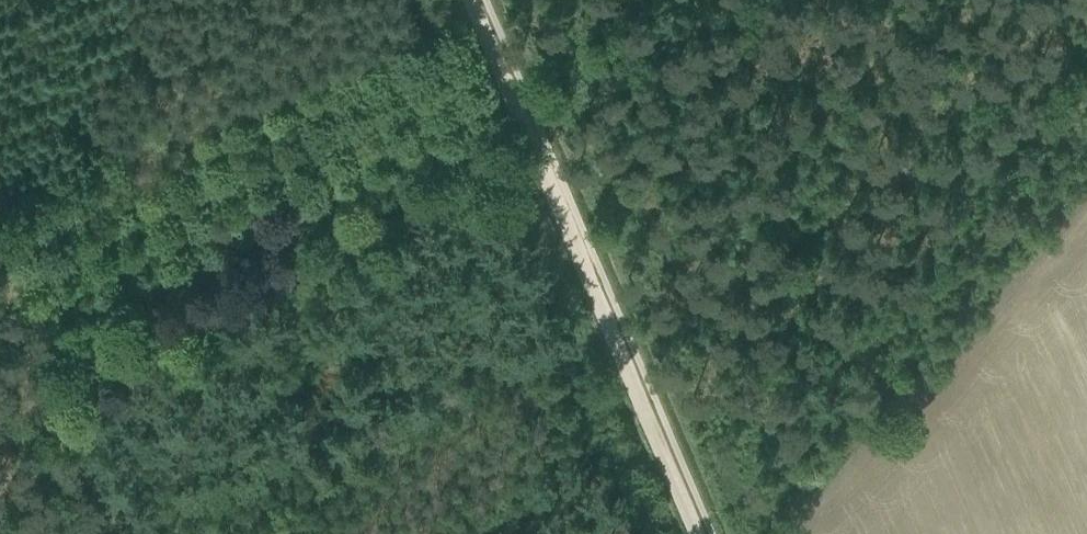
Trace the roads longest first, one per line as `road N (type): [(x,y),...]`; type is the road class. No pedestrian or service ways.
road 1 (track): [(693,533),(468,0)]

